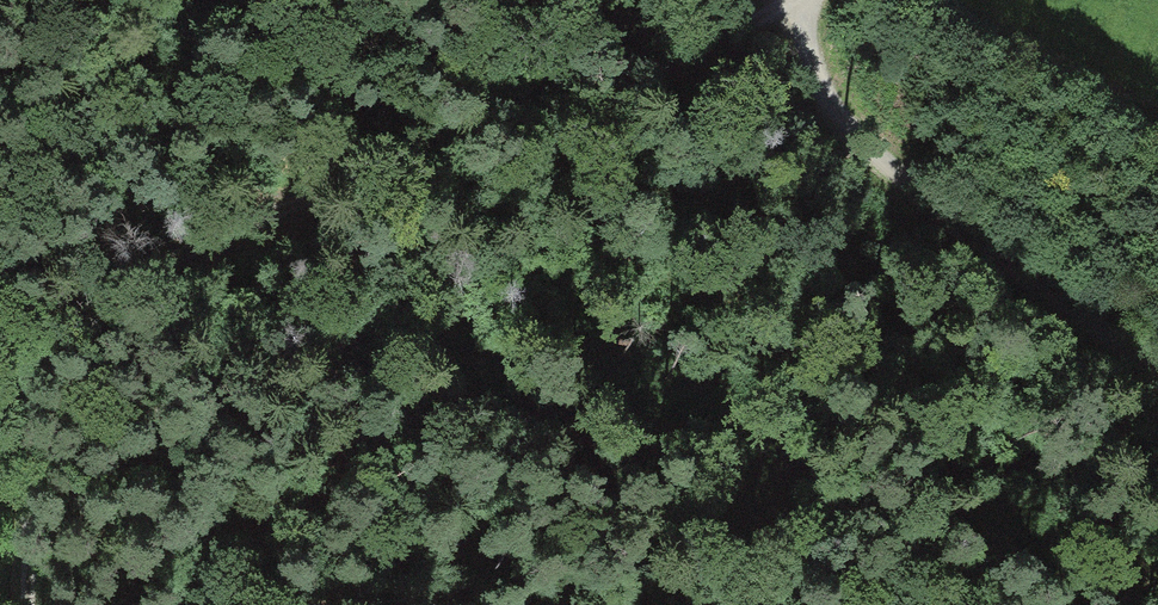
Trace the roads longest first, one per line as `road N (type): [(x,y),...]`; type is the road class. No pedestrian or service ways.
road 1 (track): [(761,0),(677,58),(171,257),(80,311),(40,389),(26,604)]
road 2 (track): [(1157,379),(861,139),(774,0)]
road 3 (track): [(171,257),(0,99)]

